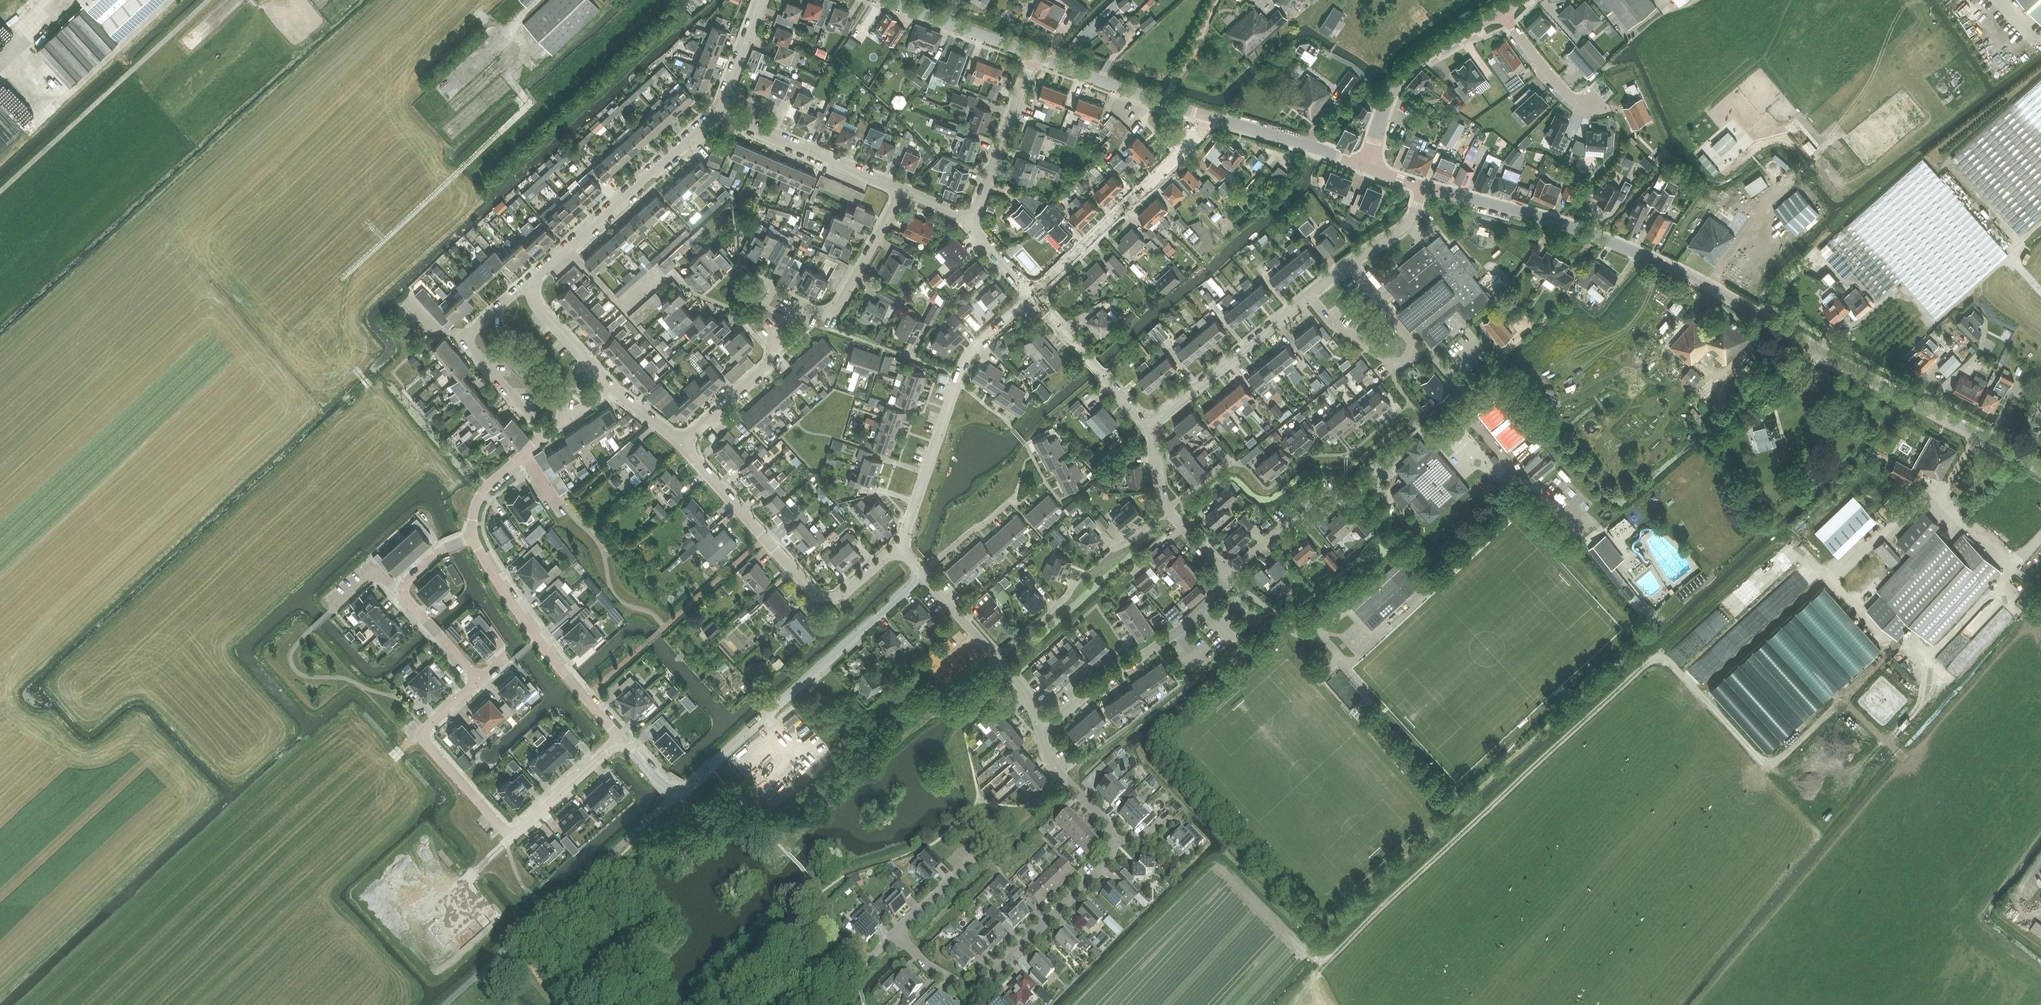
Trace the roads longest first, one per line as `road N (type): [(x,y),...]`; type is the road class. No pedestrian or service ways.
road 1 (tertiary): [(2040,470),(1672,267),(1570,226),(1424,186)]
road 2 (residential): [(622,739),(511,836),(421,737),(478,679)]
road 3 (residential): [(681,444),(768,367),(776,335),(796,313),(838,309),(902,190)]
road 4 (unclassified): [(677,798),(923,574)]
road 5 (unclassified): [(445,1004),(677,798)]
road 6 (residential): [(1114,840),(1107,864),(983,987),(966,987),(926,965),(896,933)]
road 7 (residential): [(898,546),(839,598),(815,595),(681,444)]
road 8 (residential): [(1032,296),(967,357),(898,546)]
road 9 (track): [(0,195),(212,0)]
road 10 (residential): [(529,282),(718,112)]
road 11 (residential): [(1032,296),(1212,117)]
road 12 (residential): [(1041,733),(1178,633),(1231,580),(1227,575)]
road 13 (residential): [(473,538),(512,603),(622,739)]
road 14 (tertiary): [(1366,166),(1403,77),(1502,11)]
road 15 (residential): [(1310,297),(1150,425)]
road 16 (residential): [(544,435),(469,343),(529,282)]
road 17 (residential): [(902,190),(718,112)]
road 18 (tertiary): [(1212,117),(1035,56)]
road 19 (residential): [(972,222),(1035,56)]
road 20 (residential): [(1150,425),(1032,296)]
road 21 (residential): [(1227,575),(1319,495),(1368,487)]
road 22 (tertiary): [(1366,166),(1212,117)]
road 23 (tertiary): [(1035,56),(893,0)]
road 24 (residential): [(1509,465),(1474,423),(1462,390),(1417,348)]
road 25 (residential): [(1601,108),(1565,95),(1502,11)]
road 26 (residential): [(613,388),(540,310),(529,282)]
road 27 (residential): [(1310,297),(1341,330),(1397,364),(1417,348)]
road 28 (residential): [(1114,840),(1050,760),(1041,733)]
road 29 (residential): [(544,435),(486,487),(473,538)]
road 30 (residential): [(718,112),(764,0)]

